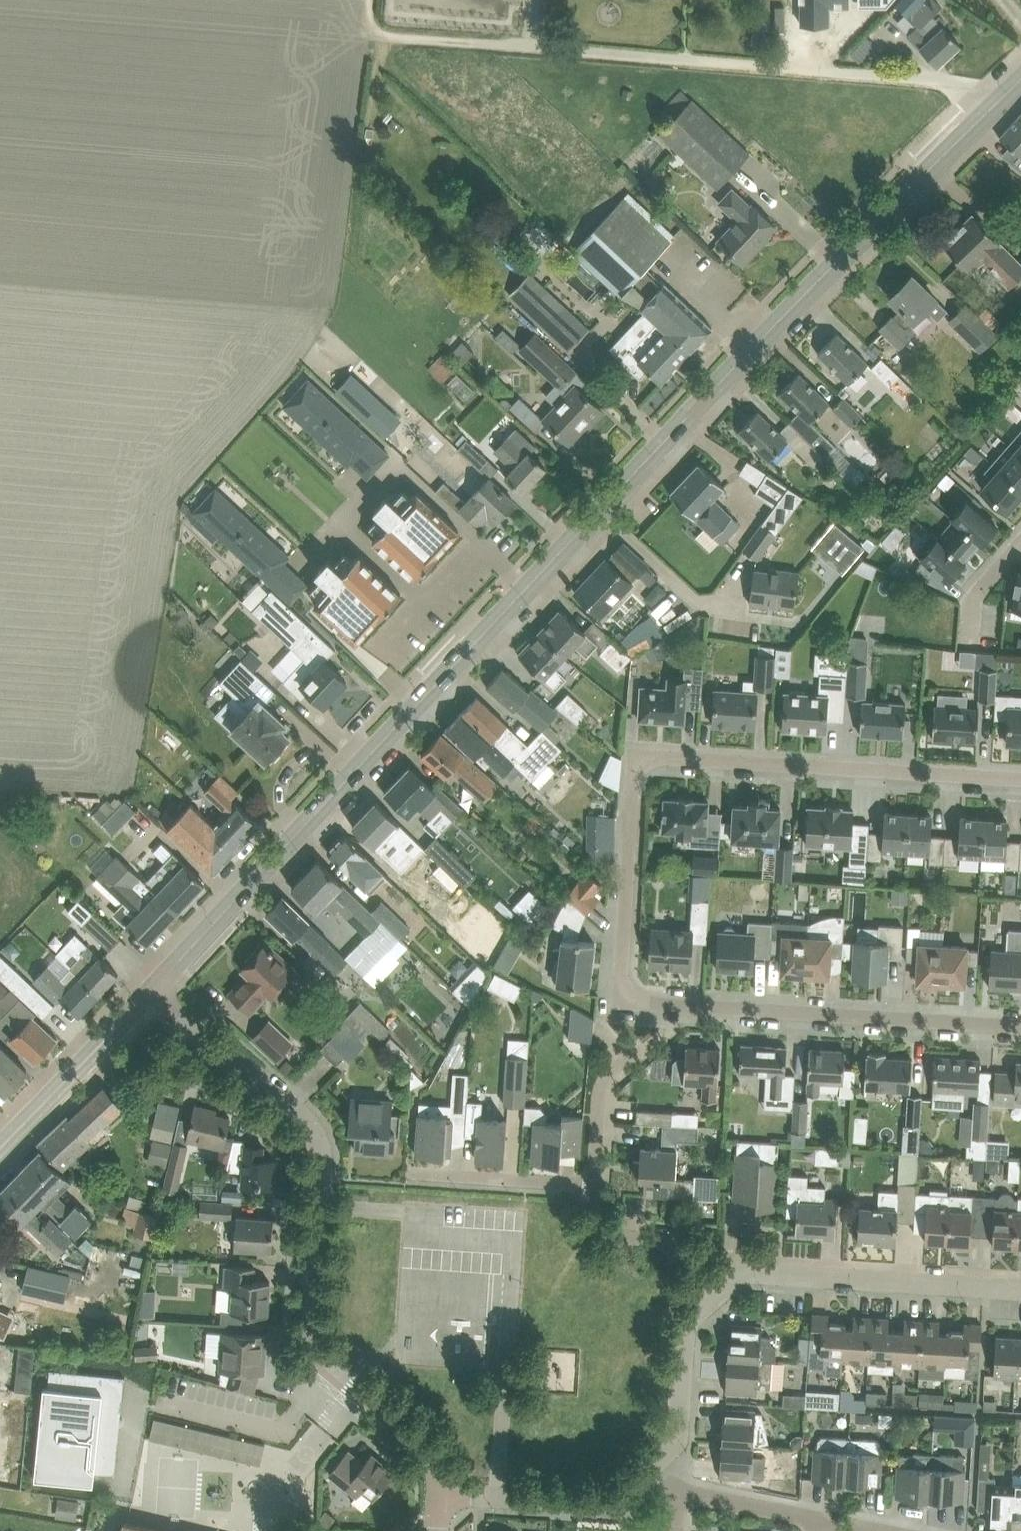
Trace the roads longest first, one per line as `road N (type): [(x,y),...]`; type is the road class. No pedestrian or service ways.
road 1 (tertiary): [(149,992),(639,468),(1020,78)]
road 2 (residential): [(1020,1026),(653,1003),(636,1000),(621,977),(634,780),(651,759),(1020,779)]
road 3 (residential): [(440,1492),(433,1460),(417,1436),(332,1368),(315,1337),(322,1162),(311,1126),(149,992)]
road 4 (residential): [(1020,1289),(761,1272),(744,1273),(715,1296)]
road 5 (residential): [(650,1468),(613,1499),(594,1503),(440,1492)]
road 6 (tertiary): [(0,1148),(149,992)]
road 7 (residential): [(871,1530),(674,1493)]
road 8 (residential): [(715,1296),(687,1326),(679,1430),(650,1468)]
road 9 (residential): [(594,1184),(604,1081),(641,1046),(676,1030)]
road 10 (unclassified): [(408,1172),(594,1184)]
road 11 (residential): [(715,1296),(668,1245),(603,1229),(592,1210),(594,1184)]

